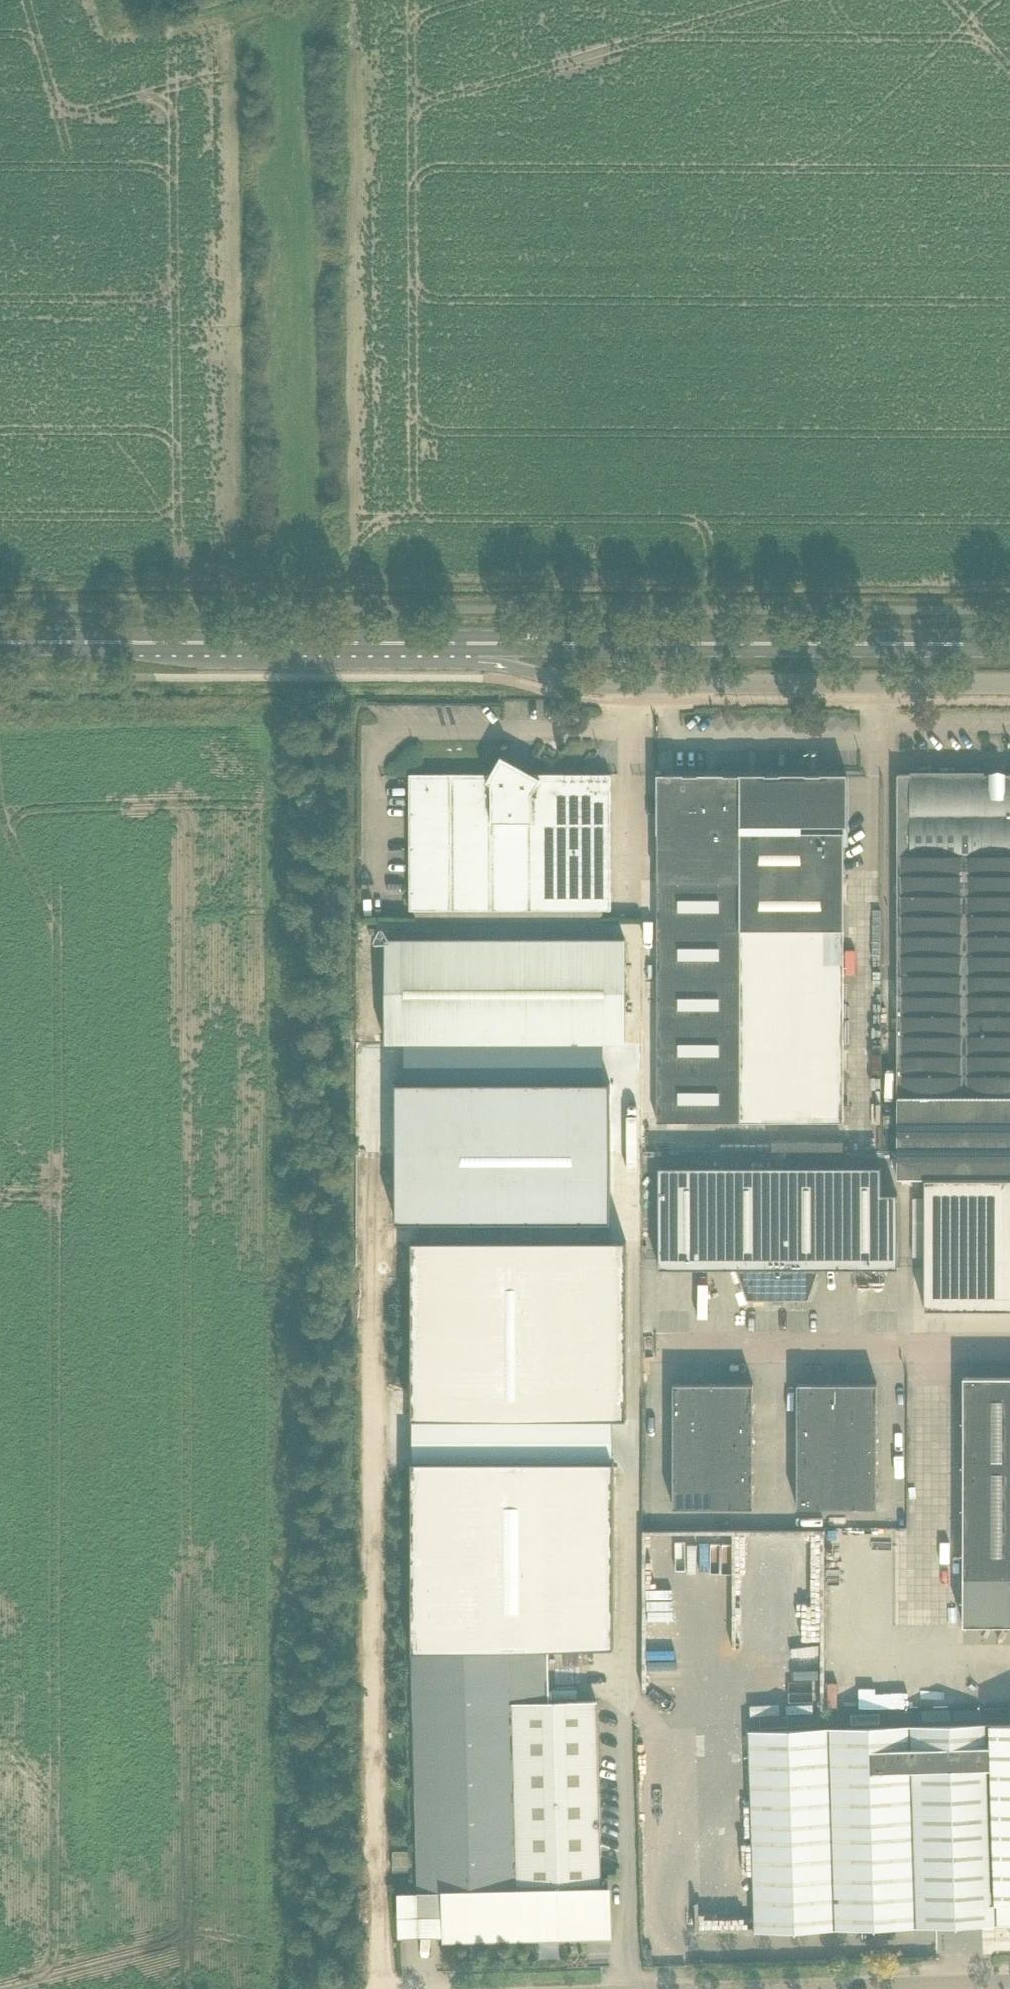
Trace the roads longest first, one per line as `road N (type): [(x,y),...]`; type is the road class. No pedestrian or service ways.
road 1 (unclassified): [(446,643),(592,686),(1009,685)]
road 2 (primary): [(446,643),(1009,643)]
road 3 (primary): [(0,642),(446,643)]
road 4 (unclassified): [(1009,1346),(659,1346)]
road 5 (unclassified): [(879,1988),(1009,1985)]

